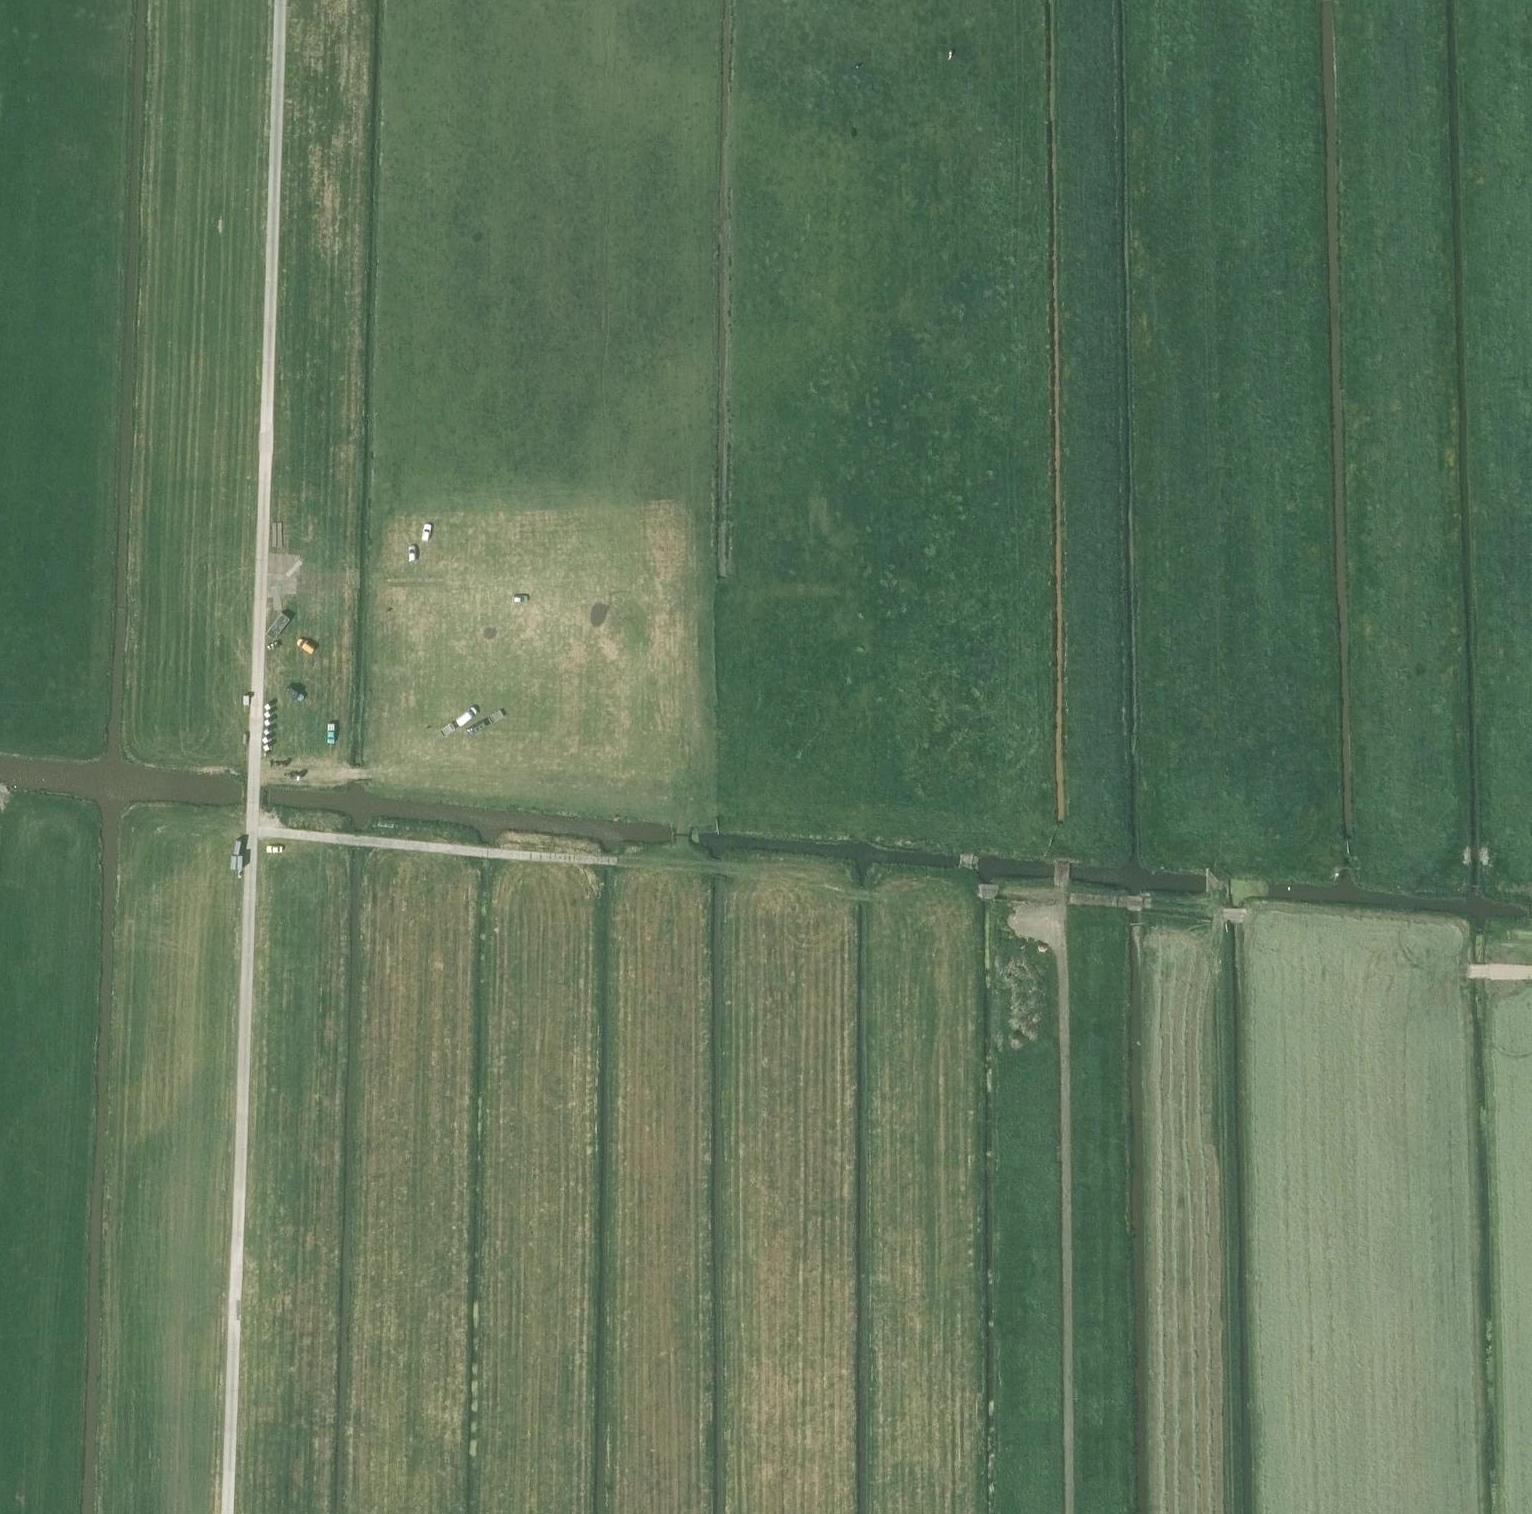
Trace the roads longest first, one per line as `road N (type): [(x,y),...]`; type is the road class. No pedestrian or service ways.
road 1 (track): [(226,1513),(280,0)]
road 2 (track): [(1068,1513),(1062,947)]

